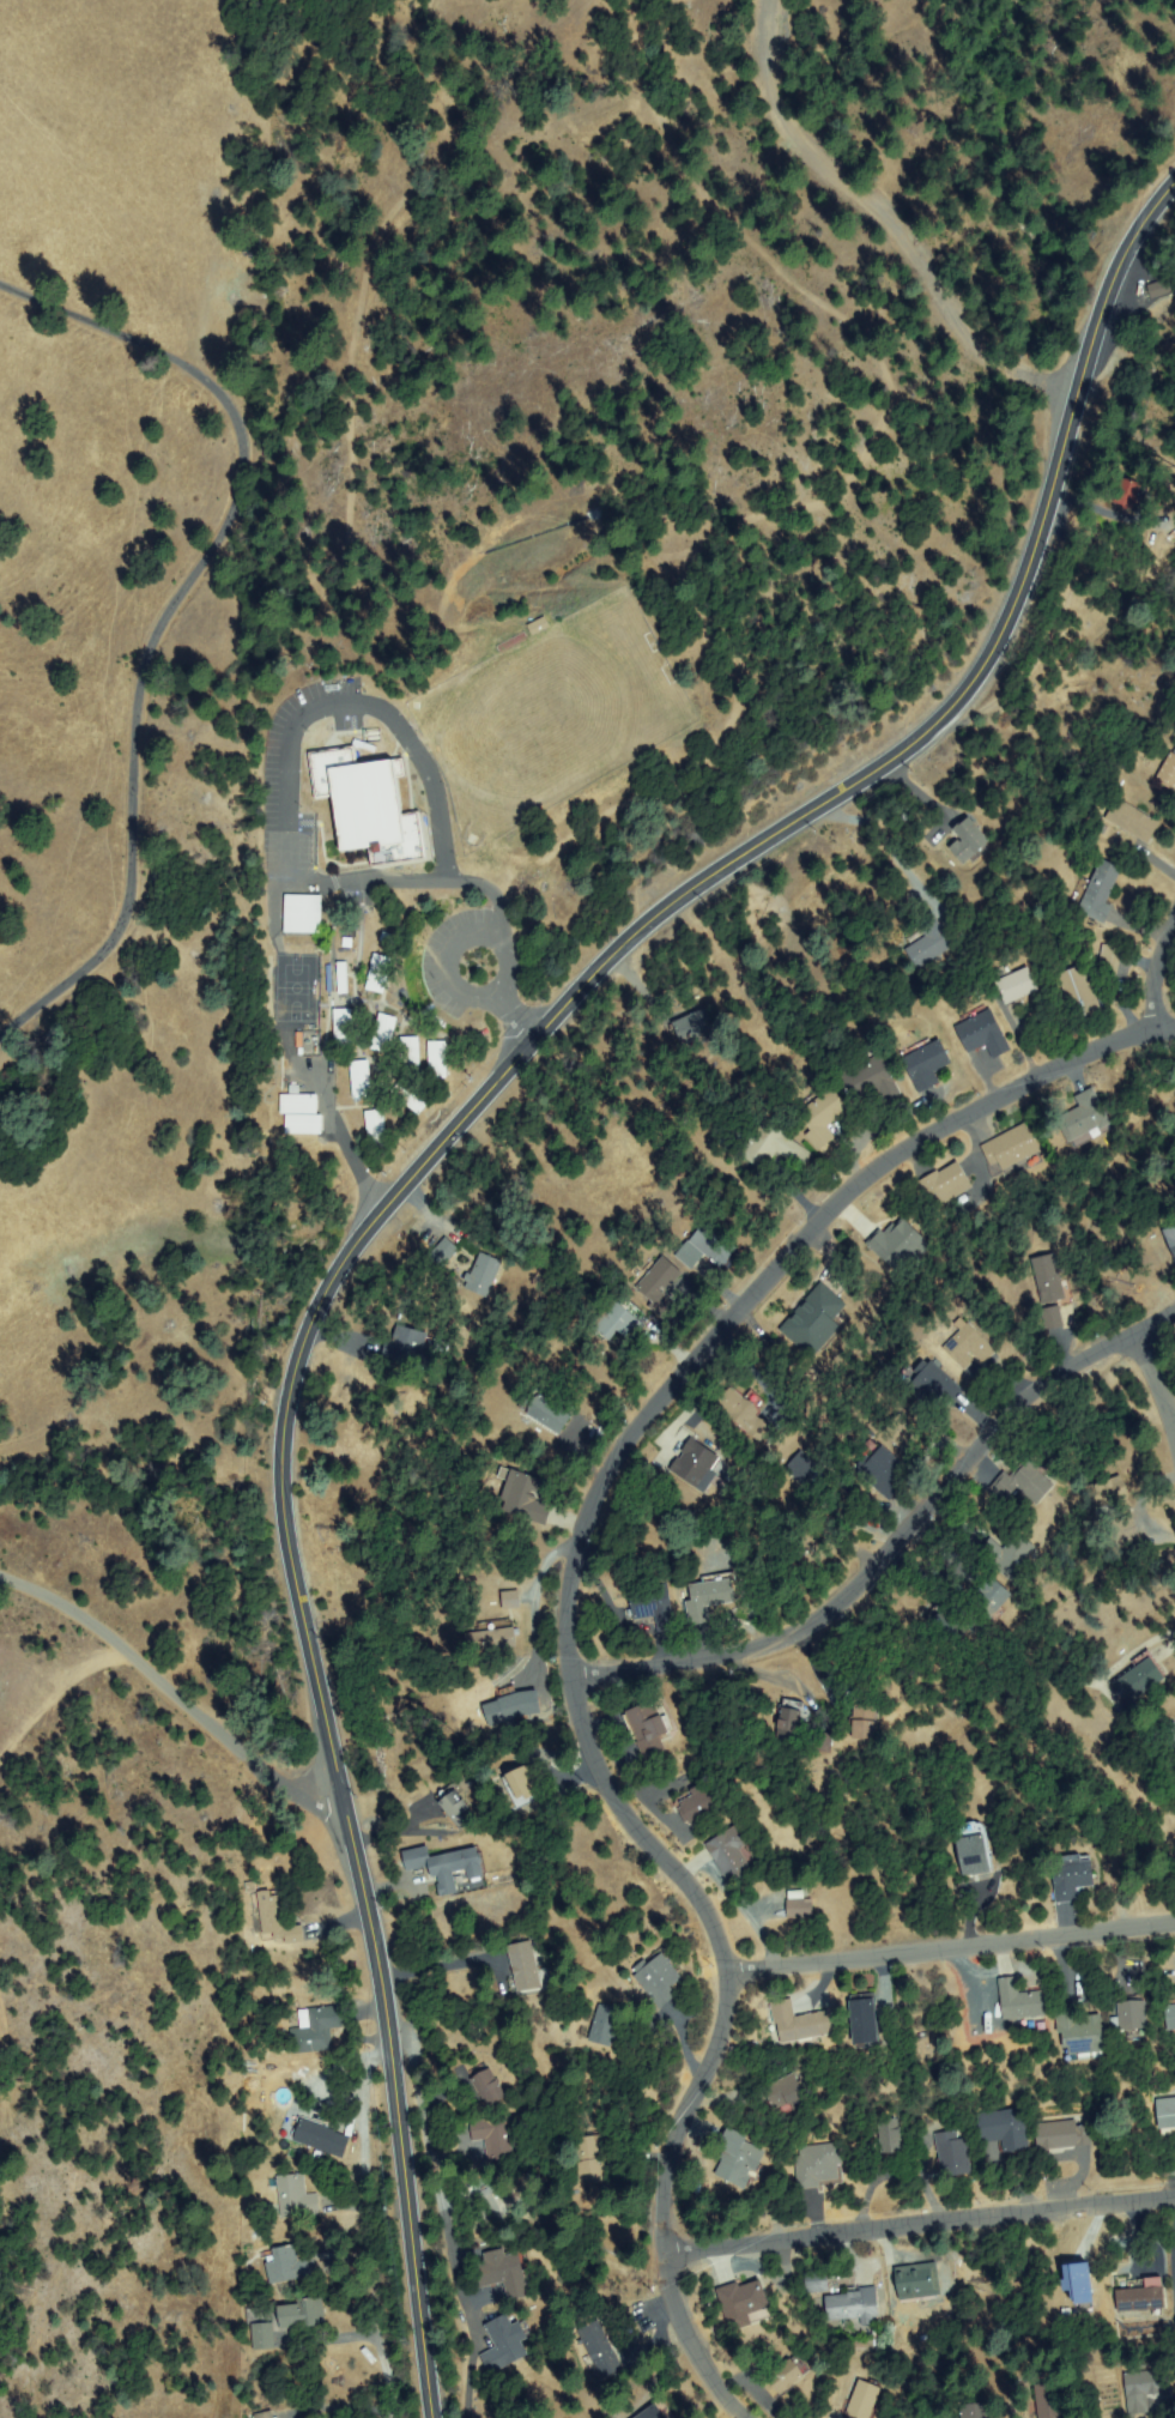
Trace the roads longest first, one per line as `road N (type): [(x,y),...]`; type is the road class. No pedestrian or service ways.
road 1 (residential): [(1174,183),(1129,237),(1113,272),(1038,534),(987,661),(951,712),(908,750),(617,950),(340,1259),(291,1368),(280,1463),(284,1519),(381,1971),(432,2417)]
road 2 (residential): [(741,2417),(715,2388),(671,2299),(661,2190),(688,2104),(713,2060),(727,1971),(707,1909),(612,1800),(581,1725),(565,1634),(571,1564),(625,1440),(864,1177),(1043,1074),(1127,1036),(1174,1028)]
road 3 (residential): [(0,1033),(120,927),(133,863),(145,655),(237,500),(243,447),(226,398),(200,370),(0,288)]
road 4 (residential): [(571,1681),(723,1655),(787,1634),(868,1572),(1005,1416),(1046,1383),(1174,1309)]
road 5 (residential): [(769,0),(765,80),(782,120),(934,274),(1056,472)]
road 6 (residential): [(1174,2197),(664,2249)]
road 7 (residential): [(727,1971),(1174,1921)]
road 8 (residential): [(765,80),(595,125),(525,127),(473,99),(450,75),(425,23),(424,0)]
road 9 (residential): [(334,1760),(249,1753),(190,1731),(81,1624),(0,1573)]

